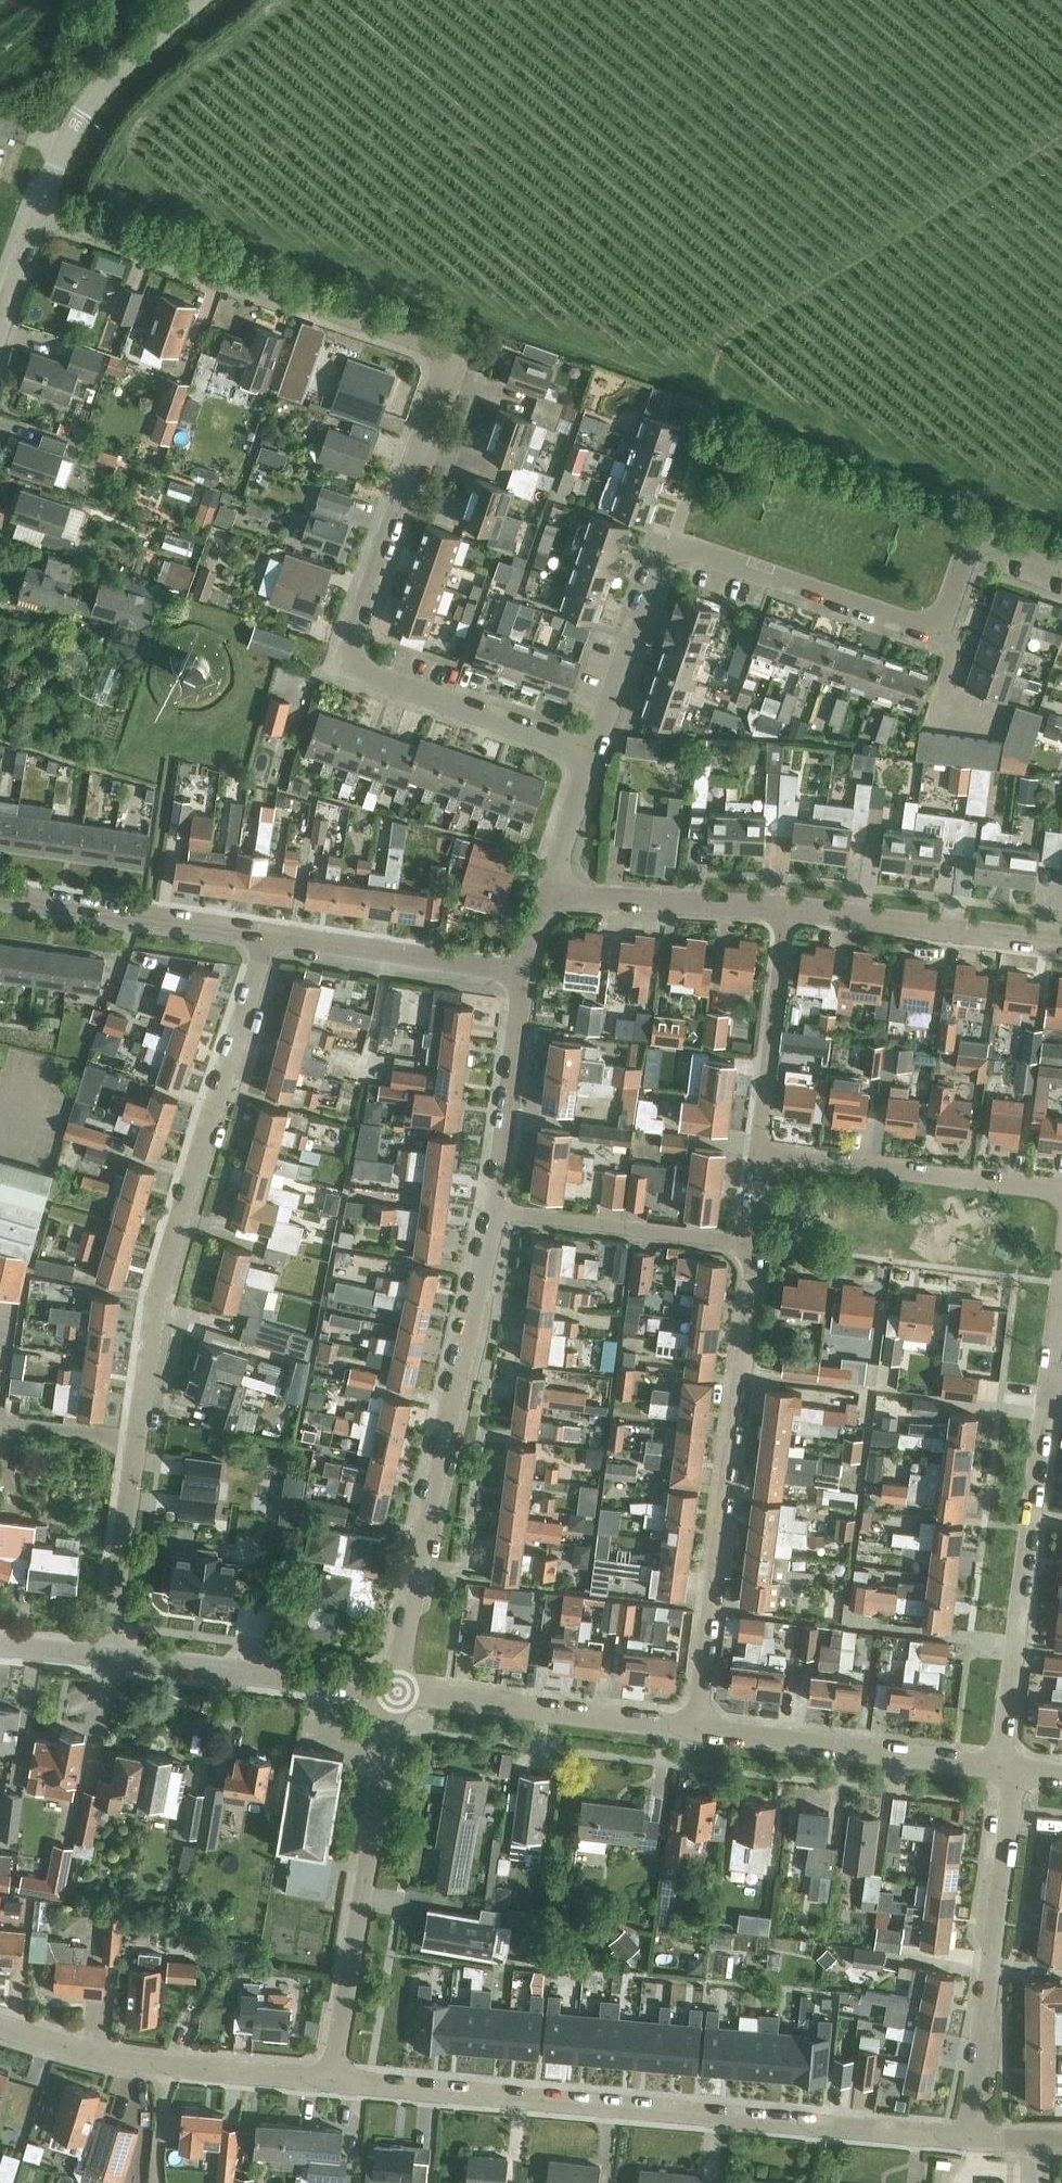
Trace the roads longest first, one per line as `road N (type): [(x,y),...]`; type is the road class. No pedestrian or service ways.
road 1 (residential): [(594,748),(372,674),(358,661),(356,633),(442,381),(442,361),(430,344),(39,210)]
road 2 (residential): [(105,1661),(162,1281),(268,940)]
road 3 (unclassified): [(970,2139),(332,2084)]
road 4 (residential): [(1061,561),(978,532),(940,643),(669,550)]
road 5 (residential): [(393,1692),(497,1212)]
road 6 (residential): [(695,1726),(753,1243)]
road 7 (residential): [(332,2084),(393,1692)]
road 8 (residential): [(970,2139),(1003,1761)]
road 9 (residential): [(1003,1761),(1053,1385)]
road 10 (unclassified): [(332,2084),(96,2050),(0,2019)]
road 11 (unclassified): [(1003,1761),(695,1726)]
road 12 (unclassified): [(695,1726),(393,1692)]
road 13 (residential): [(1061,1186),(761,1156)]
road 14 (unclassified): [(393,1692),(105,1661)]
road 15 (residential): [(1061,938),(789,905)]
road 16 (residential): [(268,940),(0,898)]
road 17 (residential): [(528,975),(268,940)]
road 18 (residential): [(753,1243),(497,1212)]
road 19 (residential): [(761,1156),(789,905)]
road 20 (residential): [(497,1212),(528,975)]
road 21 (residential): [(789,905),(561,885)]
road 22 (residential): [(594,748),(669,550)]
road 23 (unclassified): [(82,112),(195,0)]
road 24 (residential): [(561,885),(594,748)]
road 25 (track): [(165,2060),(152,2182)]

